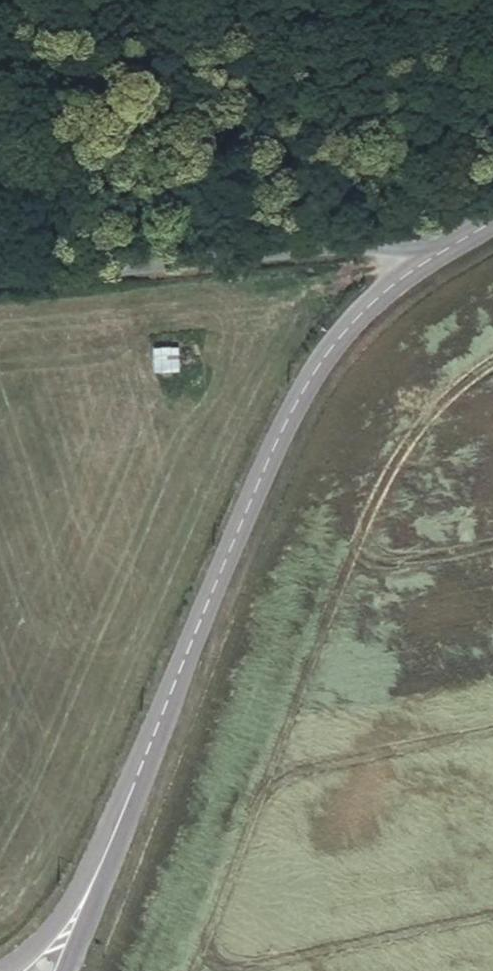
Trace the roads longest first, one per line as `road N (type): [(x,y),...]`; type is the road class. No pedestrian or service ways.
road 1 (tertiary): [(101,868),(295,395),(332,339),(386,283),(443,252)]
road 2 (unclassified): [(443,252),(378,243),(0,280)]
road 3 (tertiary): [(101,868),(5,970)]

